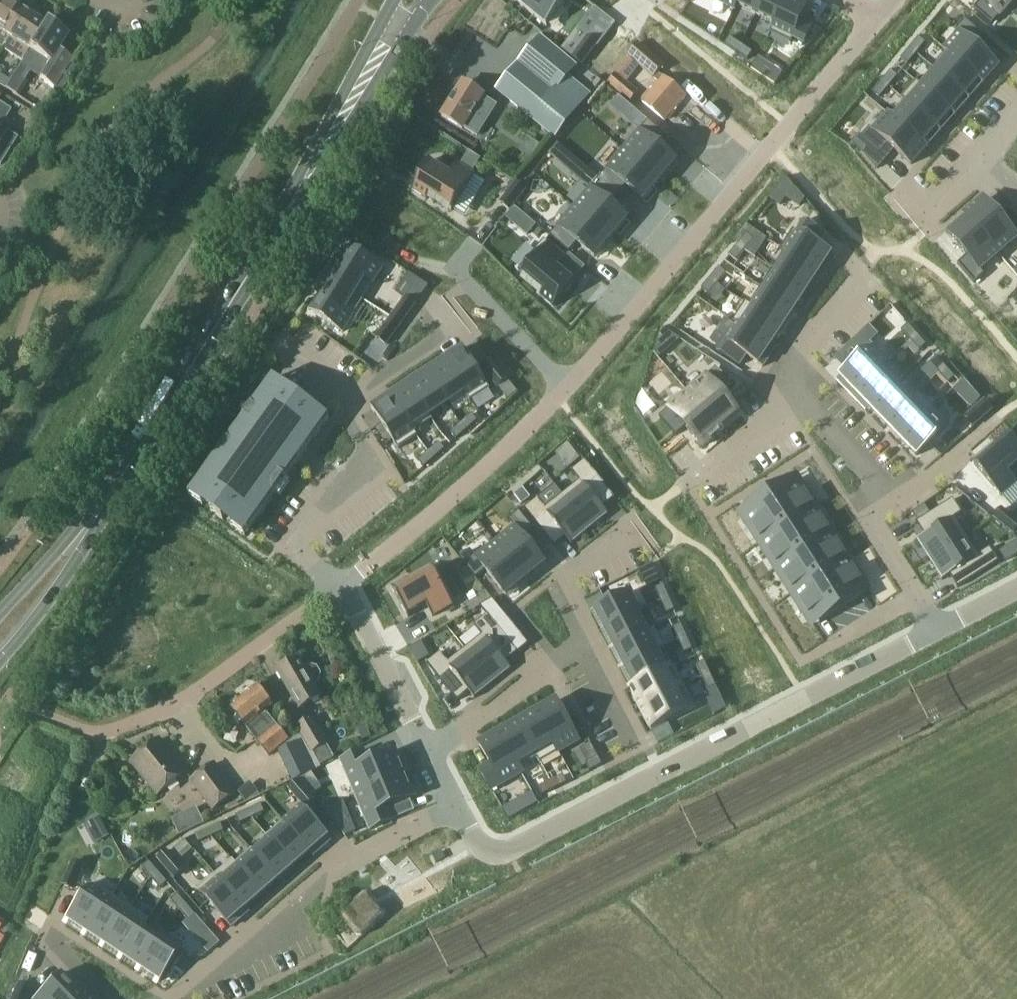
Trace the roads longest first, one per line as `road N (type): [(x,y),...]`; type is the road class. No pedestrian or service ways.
road 1 (residential): [(937,633),(509,850),(479,844),(458,805)]
road 2 (primary): [(80,534),(370,69)]
road 3 (unclassified): [(35,713),(93,732),(139,721),(193,695),(340,588)]
road 4 (residential): [(458,805),(329,871),(168,998)]
road 5 (residential): [(340,588),(504,454),(568,386)]
road 6 (residential): [(340,588),(294,547),(375,454),(349,410),(361,402)]
road 7 (residential): [(568,386),(730,199)]
road 8 (unclassified): [(730,199),(881,14)]
road 9 (residential): [(428,751),(586,642)]
road 10 (residential): [(428,751),(340,588)]
road 11 (residential): [(568,386),(454,267)]
road 12 (residential): [(870,275),(781,372),(801,398)]
road 13 (residential): [(645,532),(560,587),(586,642)]
road 14 (residential): [(895,502),(871,521),(937,633)]
road 15 (primary): [(0,660),(47,605),(80,534)]
road 16 (residential): [(801,398),(687,483)]
road 17 (residential): [(801,398),(895,502)]
road 18 (residential): [(361,402),(461,334)]

